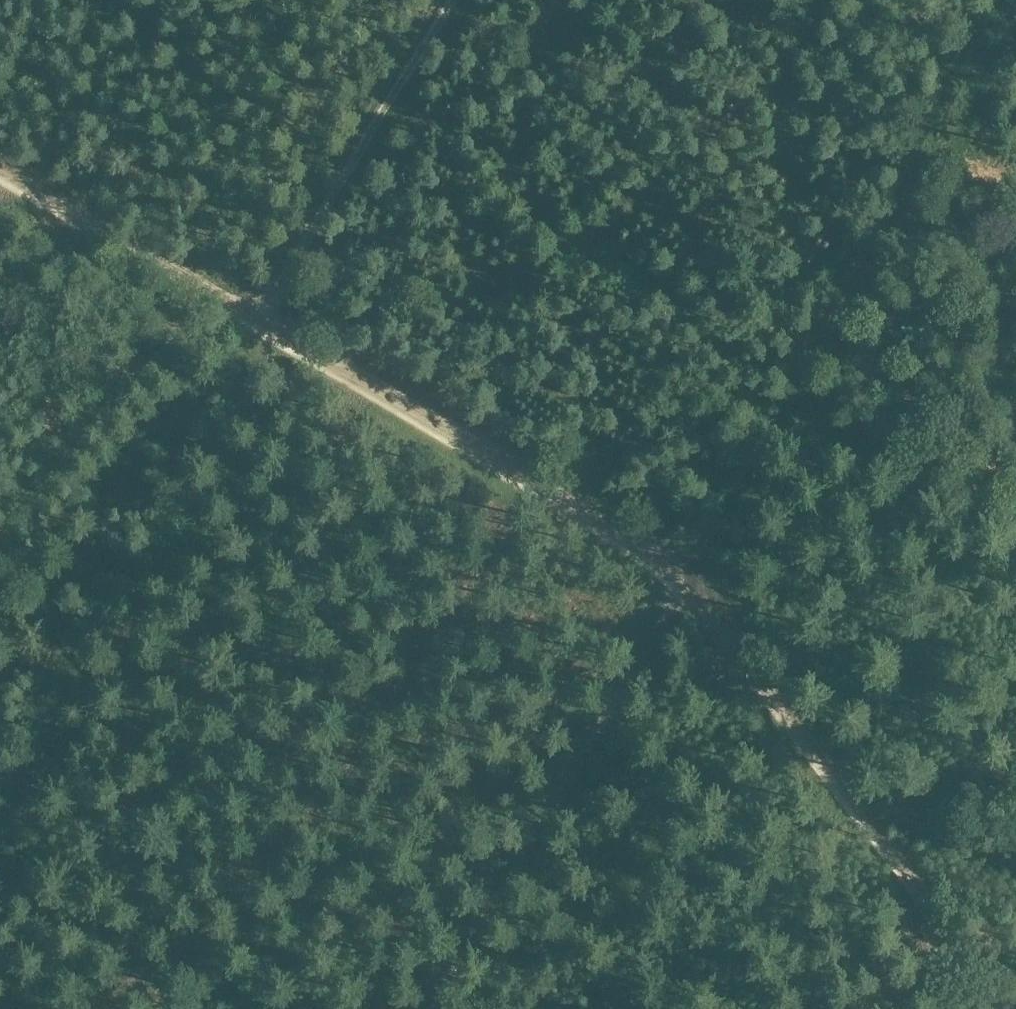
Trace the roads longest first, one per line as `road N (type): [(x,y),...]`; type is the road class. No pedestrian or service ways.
road 1 (track): [(1006,1008),(694,587),(642,541),(261,318)]
road 2 (track): [(688,582),(430,1008)]
road 3 (track): [(261,318),(0,158)]

